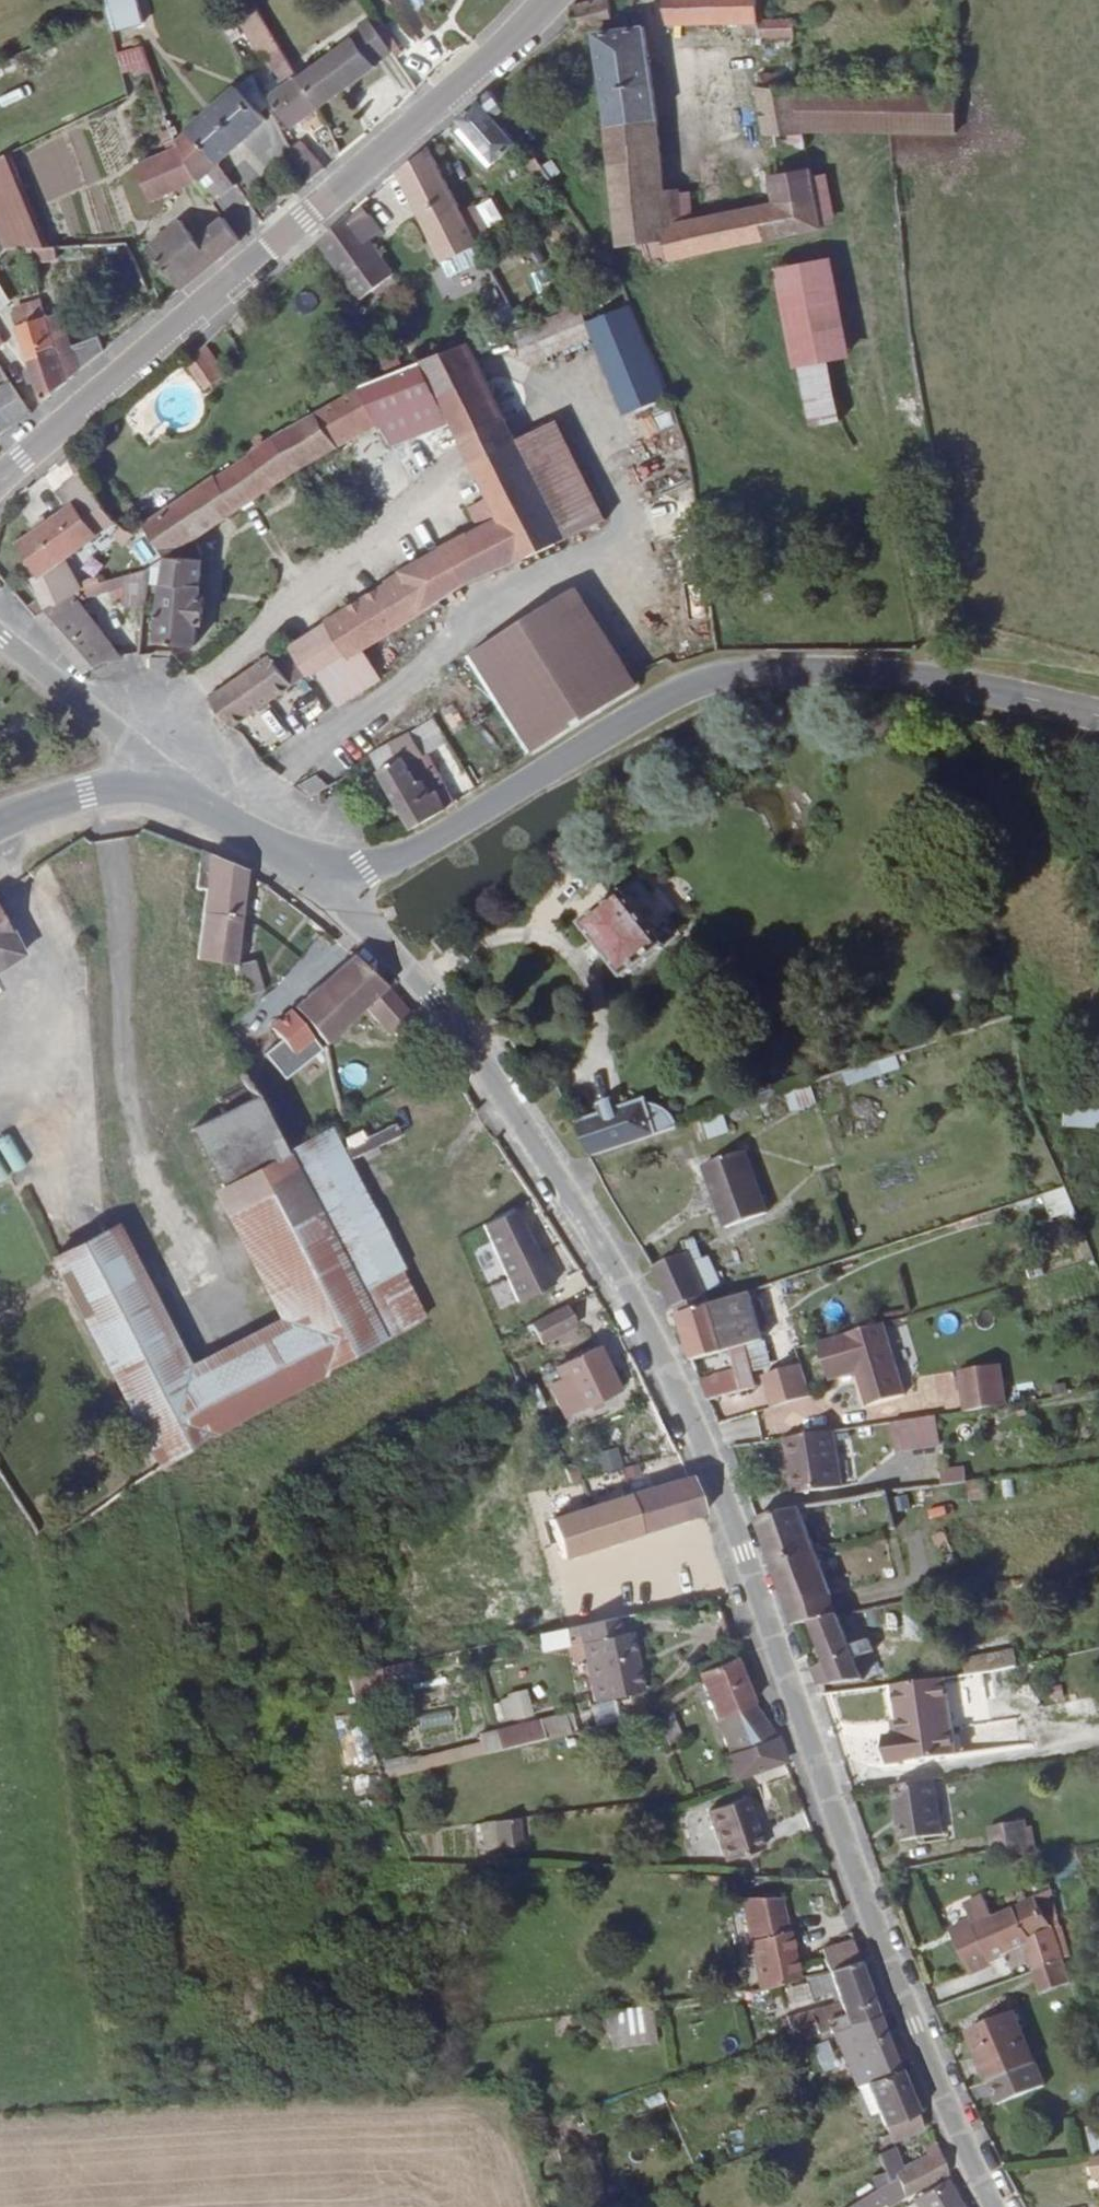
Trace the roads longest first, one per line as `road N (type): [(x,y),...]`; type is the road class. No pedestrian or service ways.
road 1 (tertiary): [(1002,2206),(928,2061),(685,1421),(529,1108),(317,860)]
road 2 (secondary): [(1098,717),(898,676),(729,674),(674,696),(414,852),(363,867),(317,860)]
road 3 (tertiary): [(0,481),(308,225),(553,0)]
road 4 (tertiary): [(155,785),(115,731),(0,635)]
road 5 (secondary): [(317,860),(155,785)]
road 6 (secondary): [(155,785),(86,792),(0,824)]

